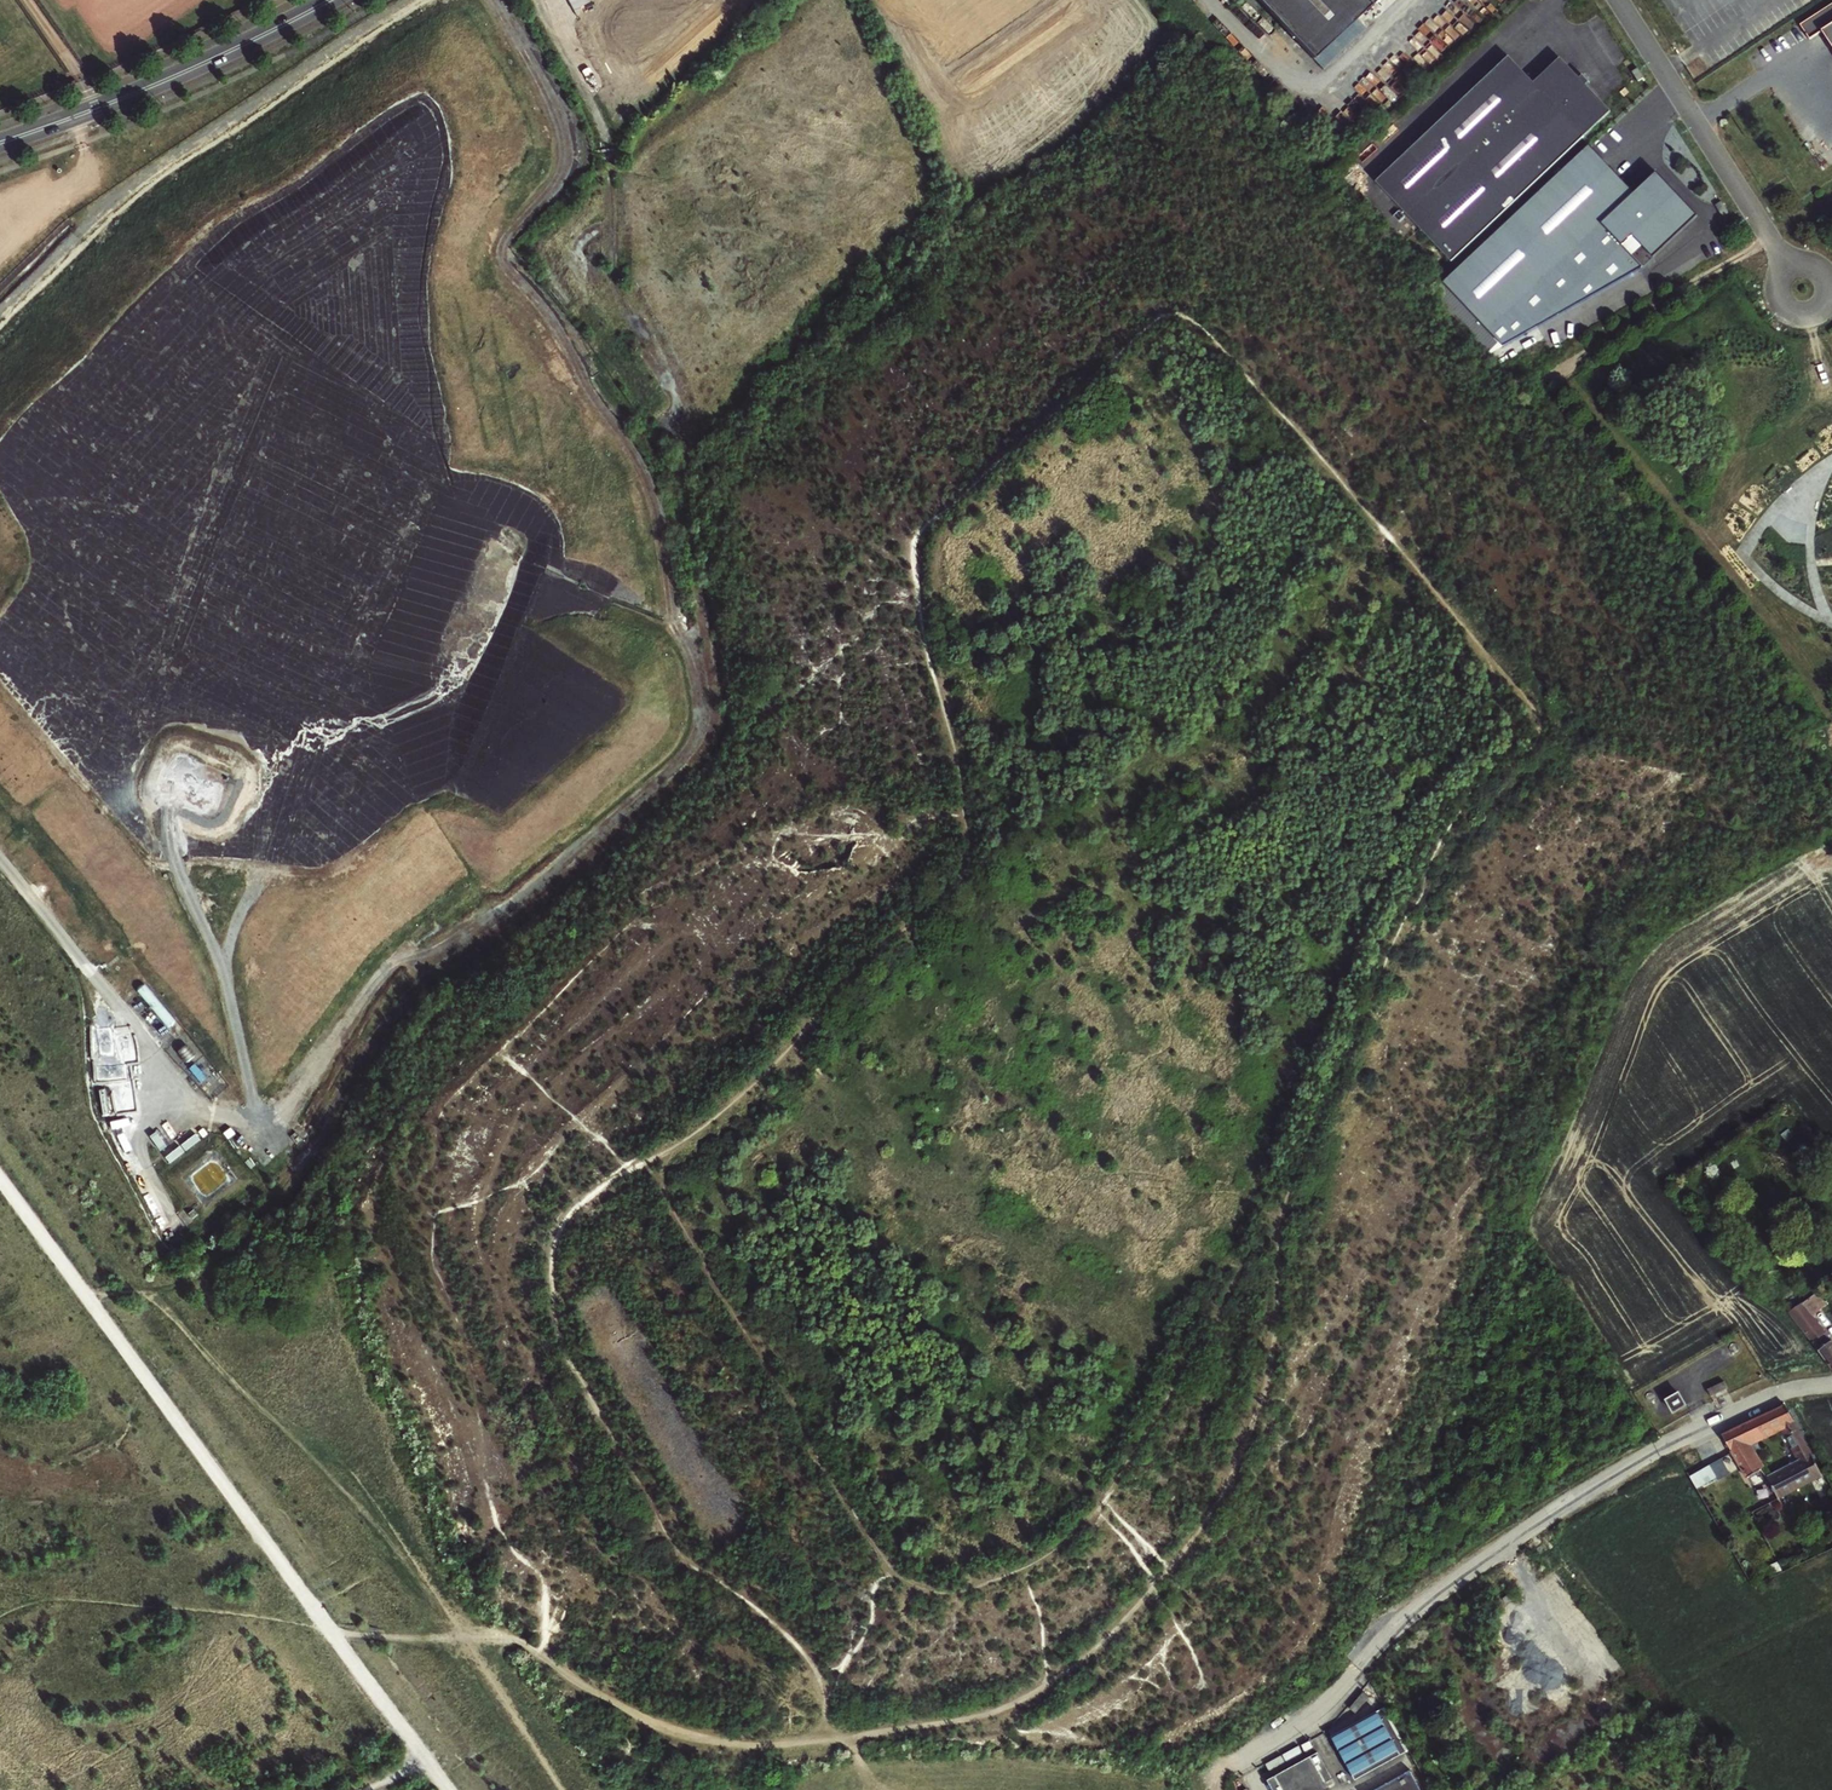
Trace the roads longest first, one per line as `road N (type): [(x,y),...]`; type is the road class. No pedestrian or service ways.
road 1 (track): [(199,1275),(247,1233),(398,1022),(734,750),(695,512),(613,280),(604,140),(540,0)]
road 2 (track): [(445,1789),(0,1181)]
road 3 (residential): [(1211,1779),(1316,1715),(1428,1600),(1791,1381),(1831,1374)]
road 4 (tertiary): [(0,143),(184,73),(333,0)]
road 5 (residential): [(1789,266),(1617,0)]

